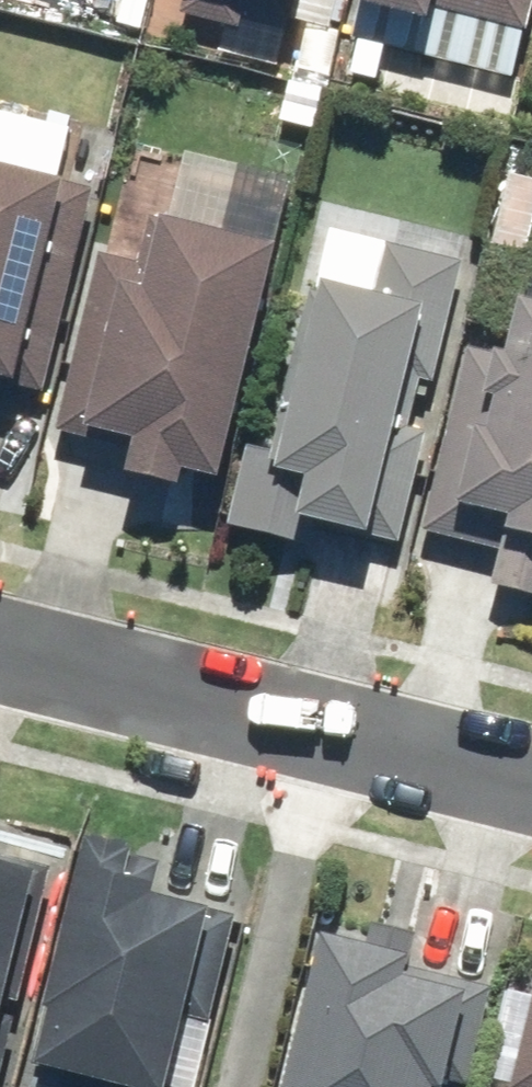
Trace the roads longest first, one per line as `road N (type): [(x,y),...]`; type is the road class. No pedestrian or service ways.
road 1 (residential): [(0,657),(531,791)]

